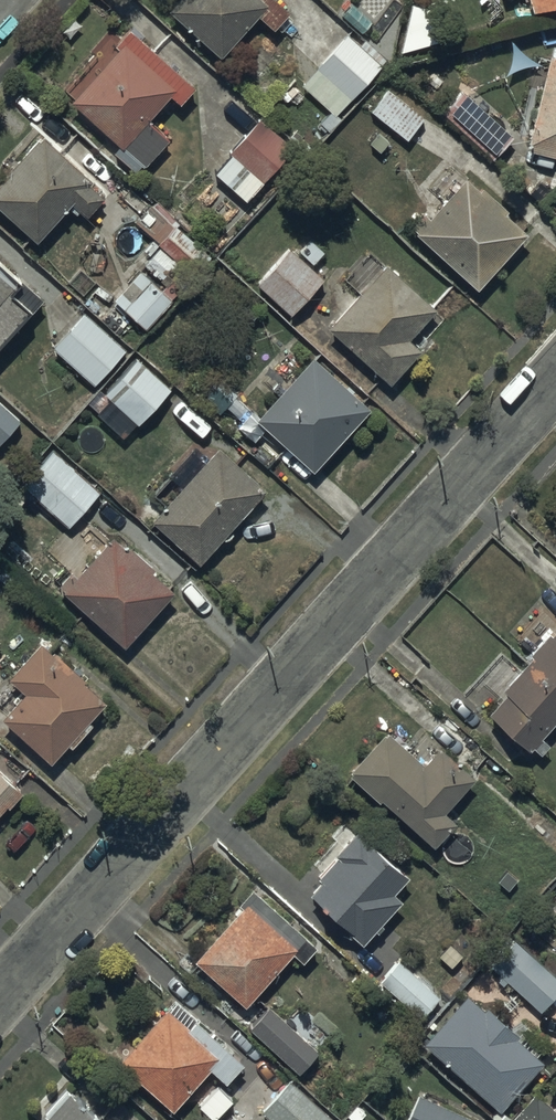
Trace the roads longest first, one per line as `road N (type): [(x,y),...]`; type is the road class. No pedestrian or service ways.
road 1 (residential): [(0,999),(555,382)]

